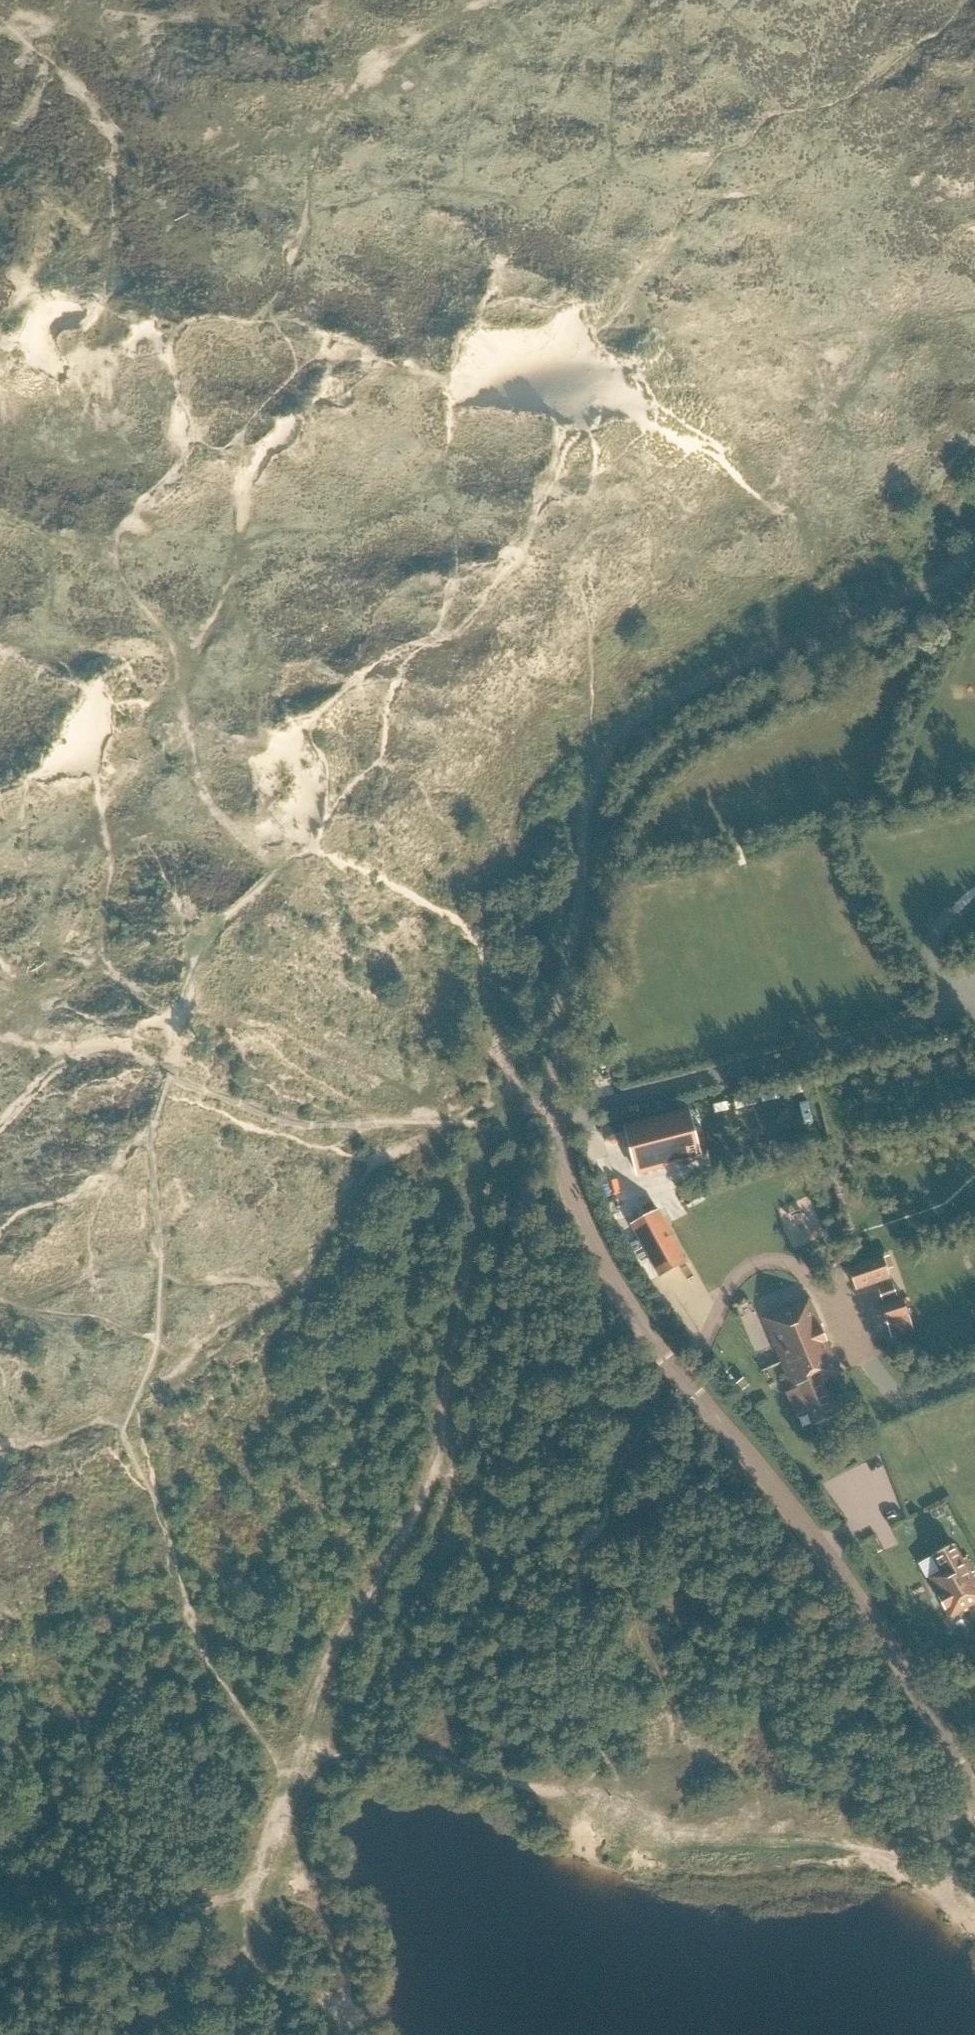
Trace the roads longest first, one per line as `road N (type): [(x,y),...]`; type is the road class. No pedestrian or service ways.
road 1 (track): [(504,1111),(477,1188),(436,1474),(334,1652),(250,1901)]
road 2 (unclassified): [(974,1793),(865,1608),(760,1466),(665,1360),(610,1278),(574,1205),(554,1106)]
road 3 (track): [(974,563),(900,637),(846,671),(720,726),(669,761),(634,800),(585,904),(554,1106)]
road 4 (track): [(250,1901),(213,1903),(0,1961)]
road 5 (track): [(225,2034),(250,1901)]

